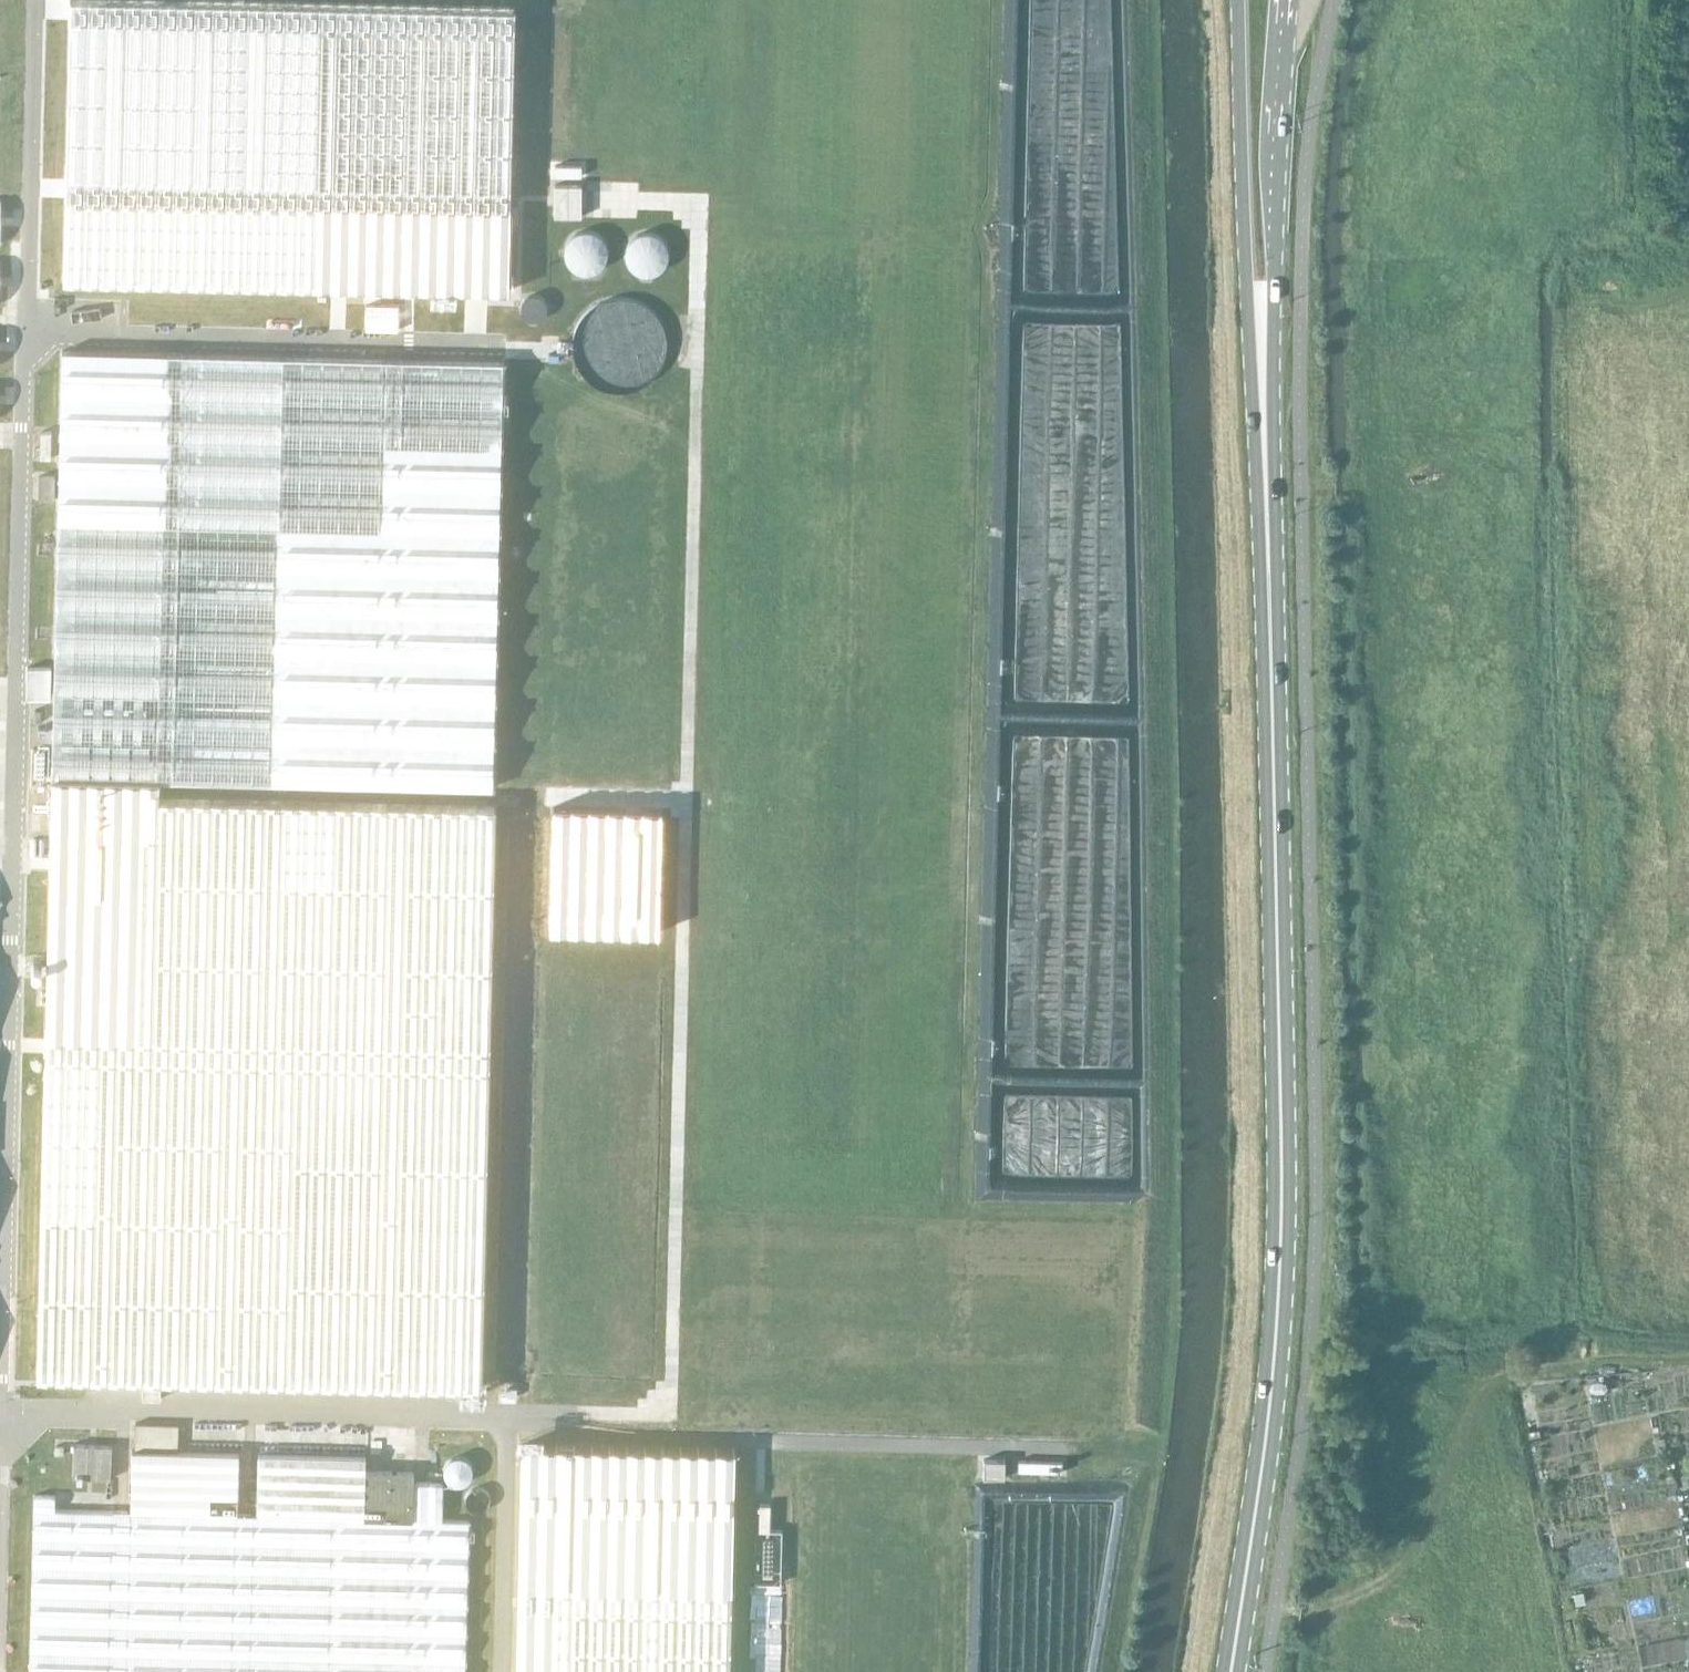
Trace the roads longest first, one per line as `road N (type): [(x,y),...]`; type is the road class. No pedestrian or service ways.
road 1 (secondary): [(1231,1671),(1277,1328),(1283,1149),(1273,708)]
road 2 (secondary): [(1238,0),(1258,566),(1273,708)]
road 3 (secondary): [(1273,708),(1283,0)]

